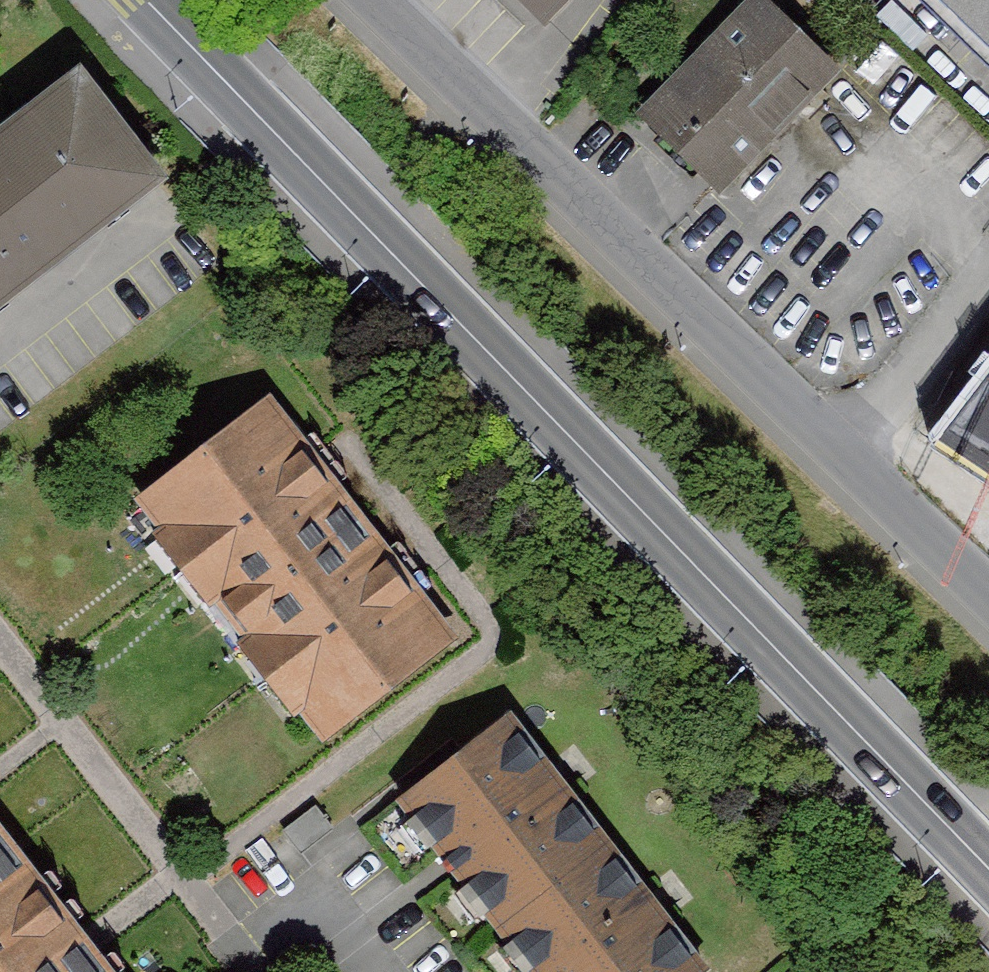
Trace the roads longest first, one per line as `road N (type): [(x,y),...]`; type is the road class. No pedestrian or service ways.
road 1 (tertiary): [(141,0),(988,861)]
road 2 (residential): [(988,616),(369,0)]

